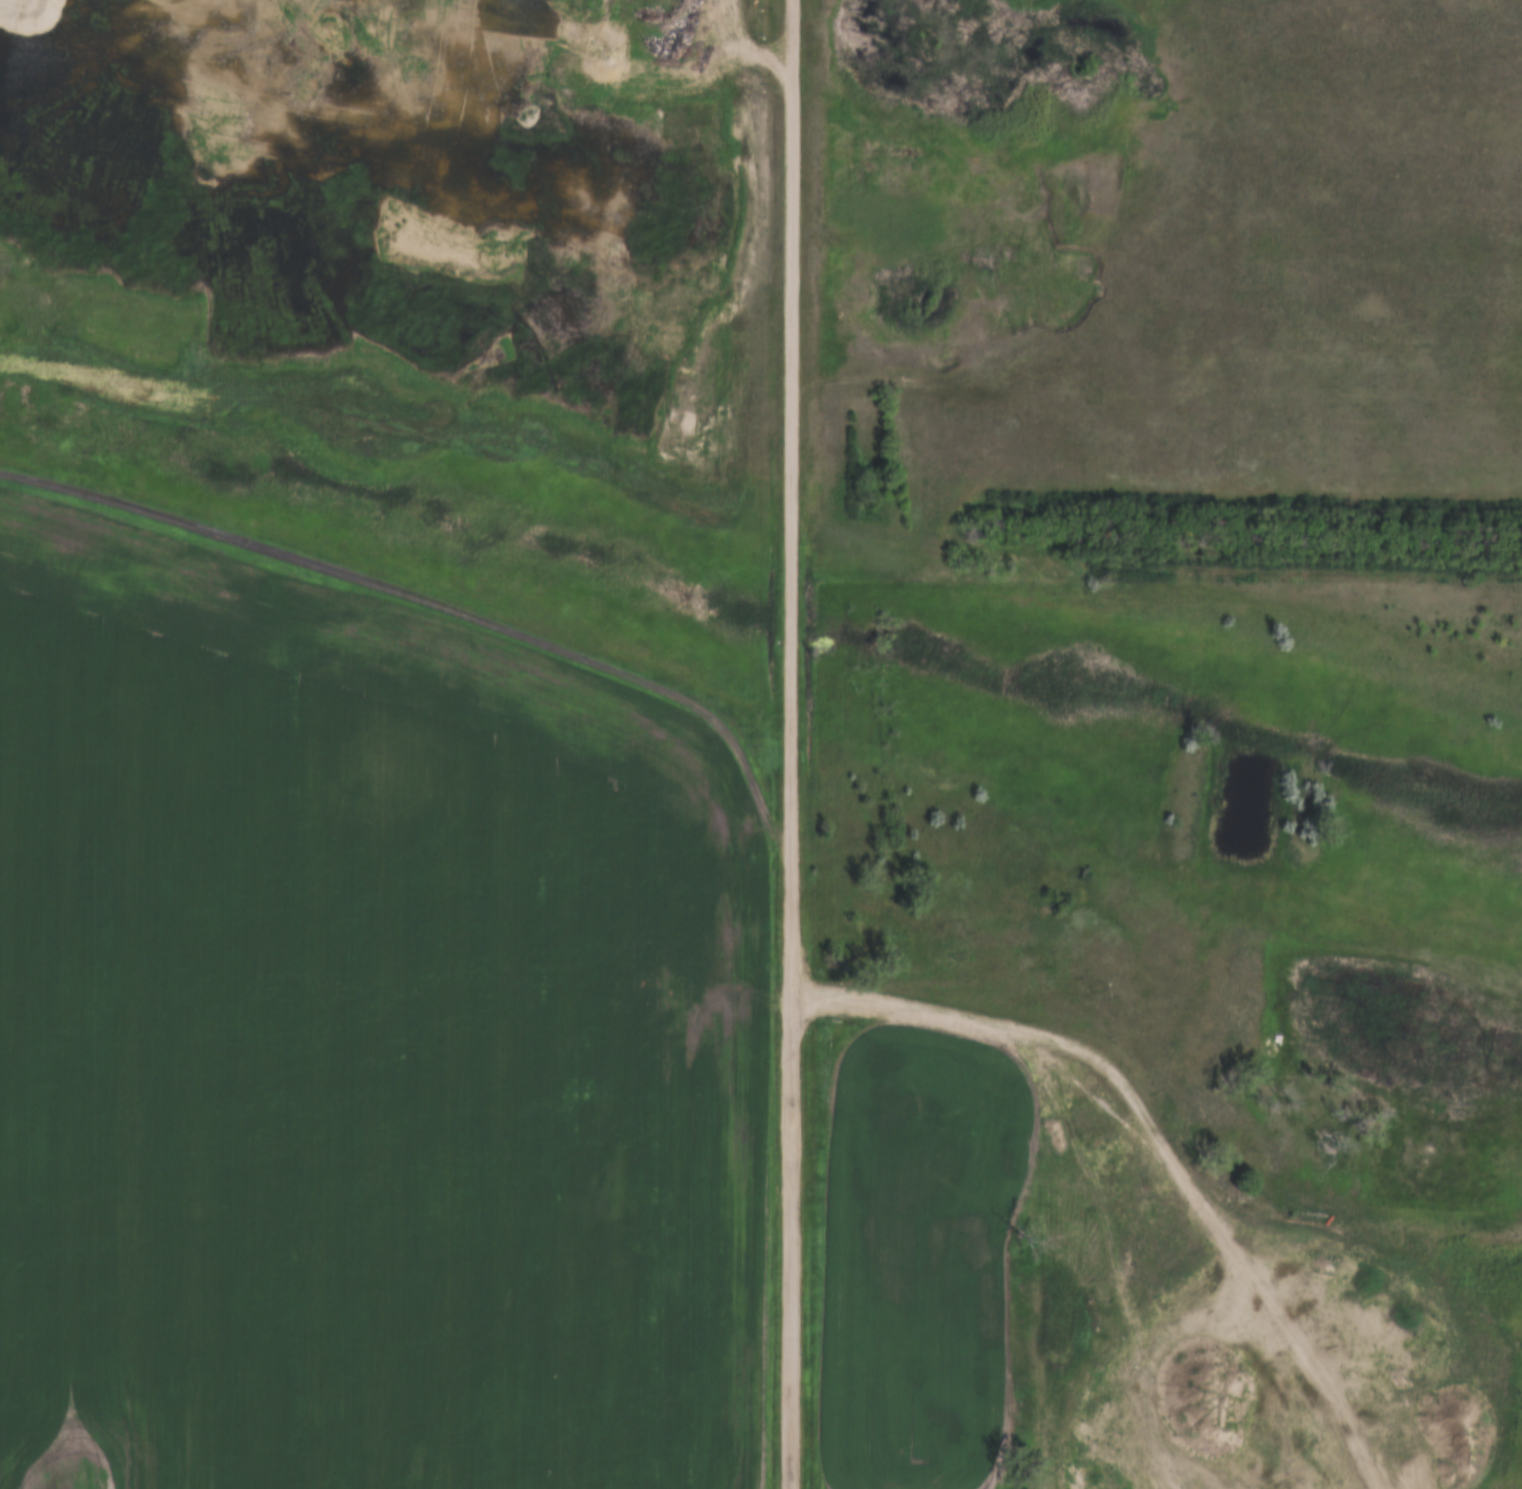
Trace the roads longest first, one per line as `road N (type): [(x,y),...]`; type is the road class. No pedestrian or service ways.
road 1 (residential): [(792,1488),(790,0)]
road 2 (track): [(790,985),(907,990),(1083,1015),(1113,1030),(1132,1052),(1202,1224),(1262,1246),(1423,1280)]

